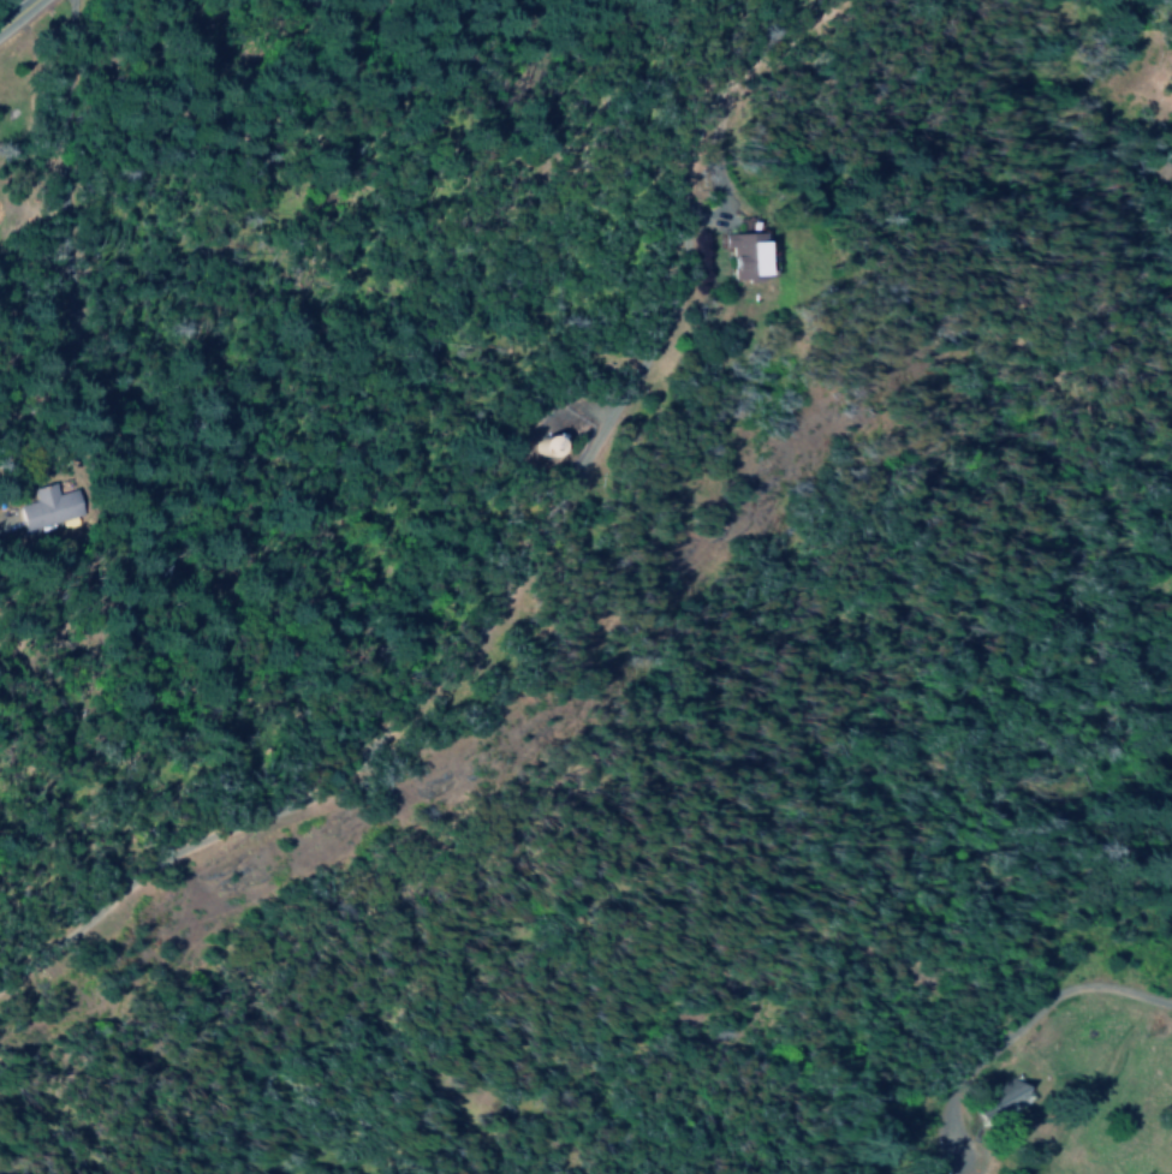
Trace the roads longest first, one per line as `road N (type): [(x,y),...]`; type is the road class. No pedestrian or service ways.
road 1 (residential): [(0,982),(167,857),(317,793),(436,679),(534,543),(654,342),(673,288),(682,171),(702,108),(719,85),(832,0)]

